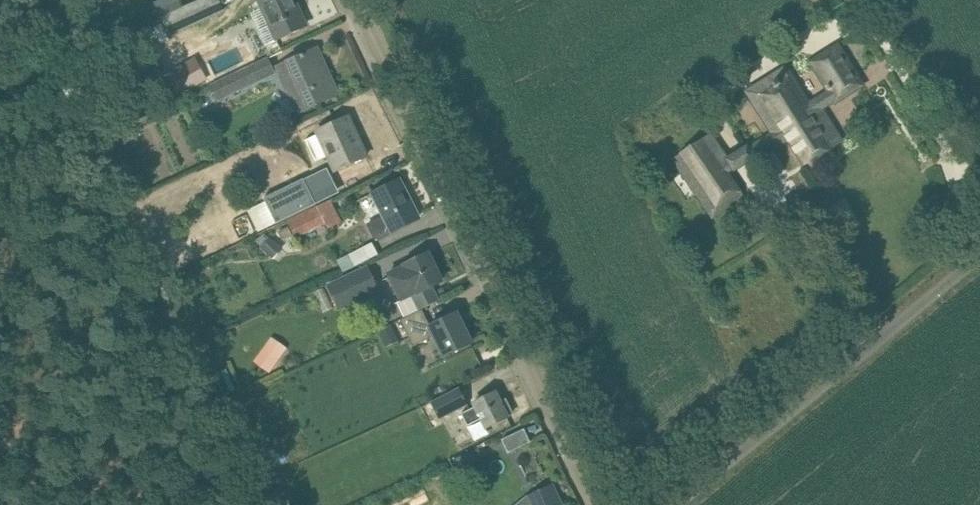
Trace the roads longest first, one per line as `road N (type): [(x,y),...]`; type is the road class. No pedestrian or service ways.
road 1 (unclassified): [(599,504),(355,0)]
road 2 (unclassified): [(673,504),(979,251)]

